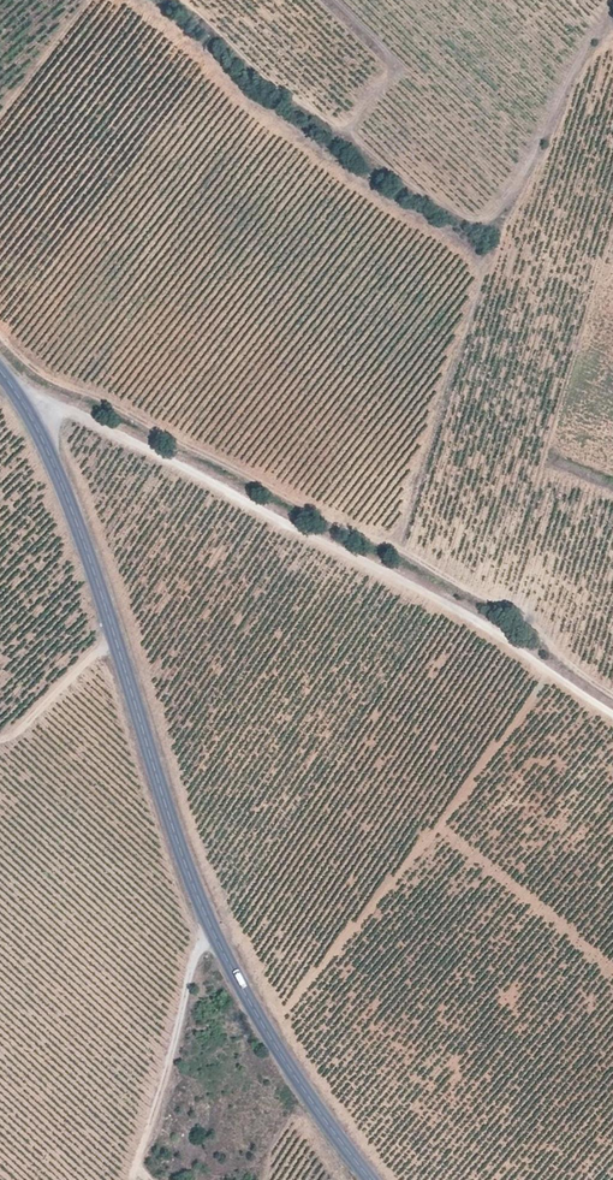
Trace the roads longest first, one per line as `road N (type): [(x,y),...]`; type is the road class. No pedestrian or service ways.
road 1 (tertiary): [(371,1179),(286,1066),(200,902),(88,552),(43,433),(0,372)]
road 2 (track): [(6,378),(440,599),(612,714)]
road 3 (track): [(213,930),(195,956),(130,1179)]

